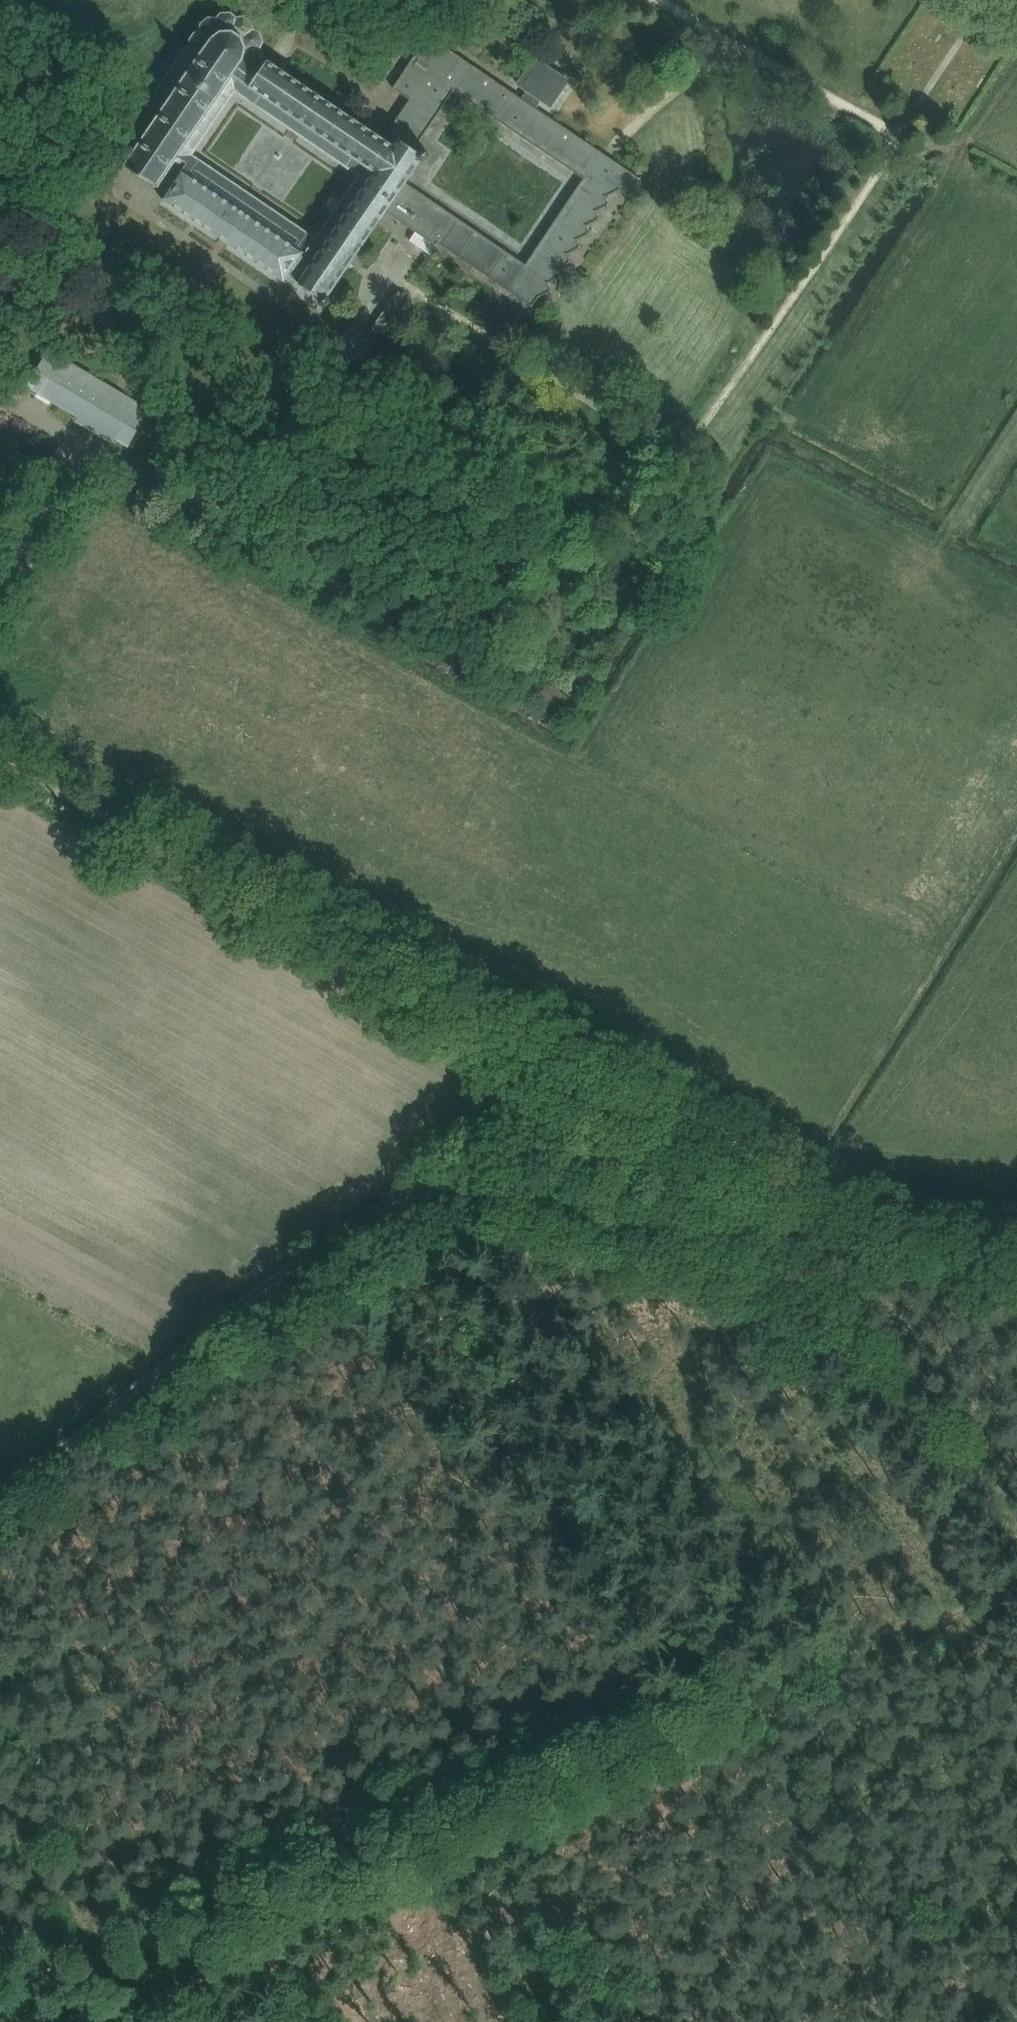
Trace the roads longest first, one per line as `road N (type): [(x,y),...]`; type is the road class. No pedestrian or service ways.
road 1 (track): [(0,762),(175,849),(750,1182),(796,1236)]
road 2 (track): [(0,1510),(367,1206),(401,1190),(796,1236)]
road 3 (track): [(796,1236),(1016,1265)]

